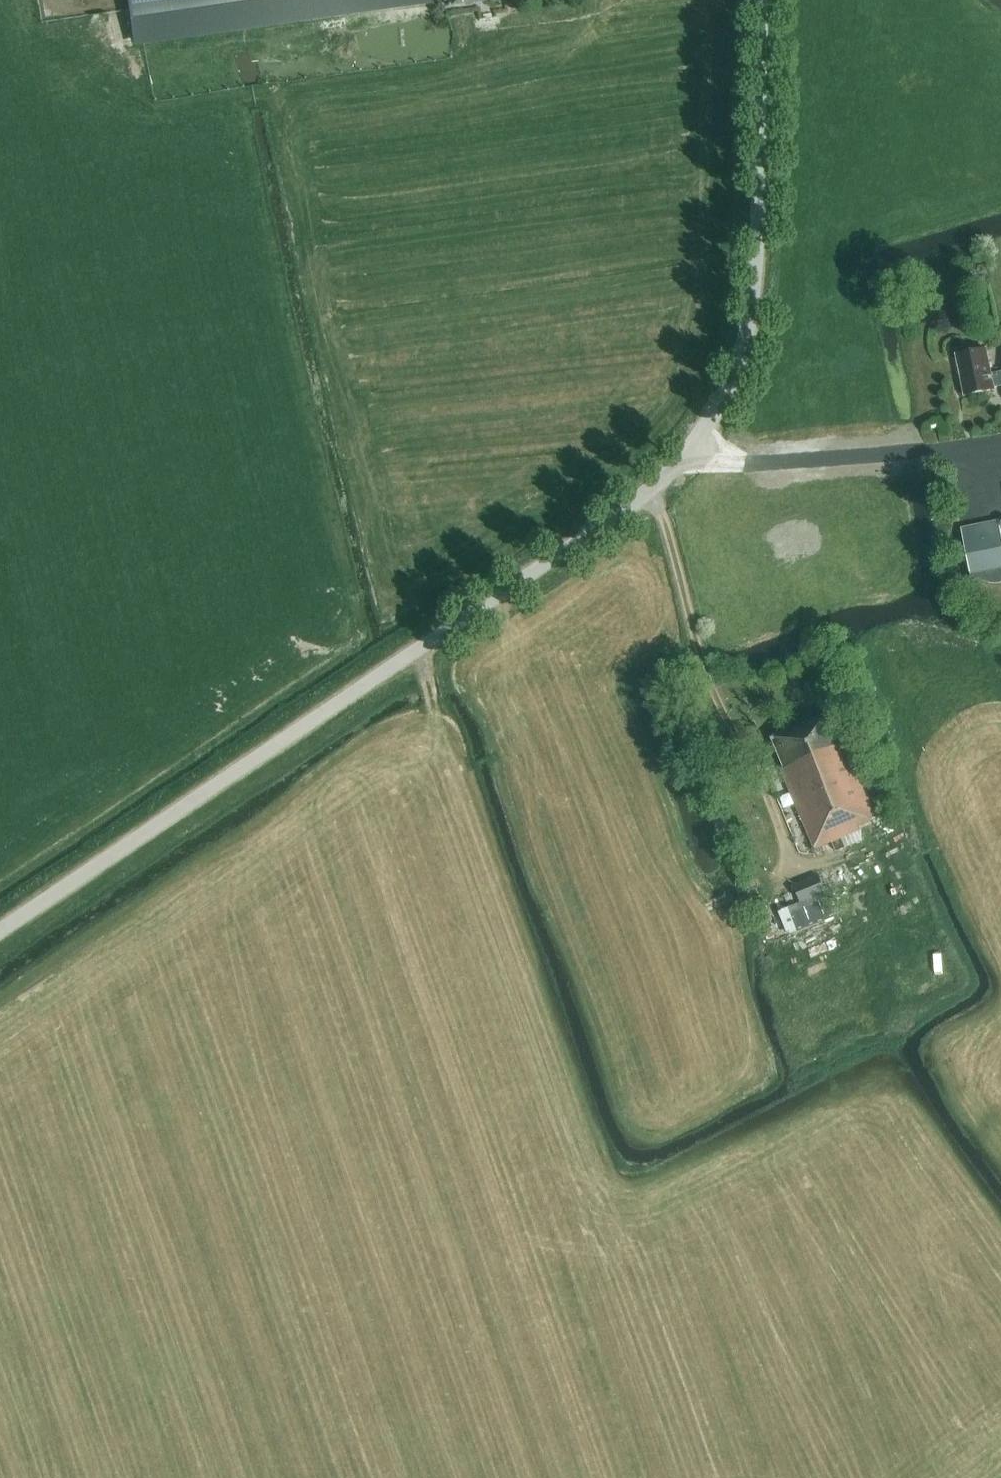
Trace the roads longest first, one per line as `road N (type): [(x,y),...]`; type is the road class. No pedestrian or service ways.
road 1 (tertiary): [(0,930),(627,509),(672,469),(723,399),(747,334),(762,0)]

